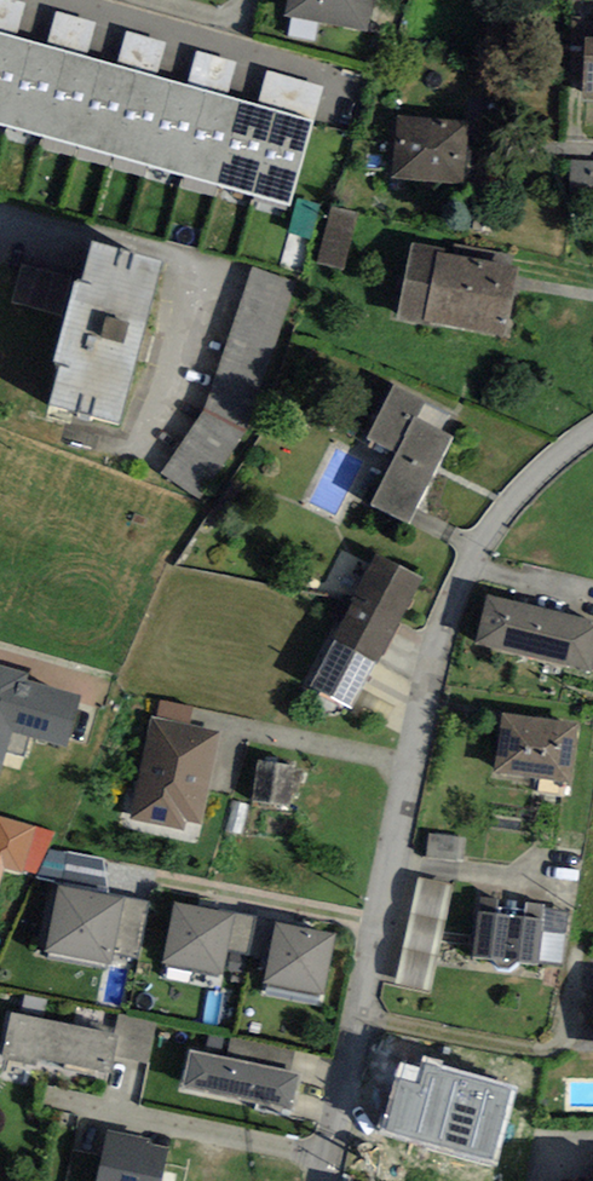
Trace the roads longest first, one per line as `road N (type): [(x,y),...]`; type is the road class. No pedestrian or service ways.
road 1 (residential): [(592,430),(513,500),(454,601),(411,765),(327,1180)]

